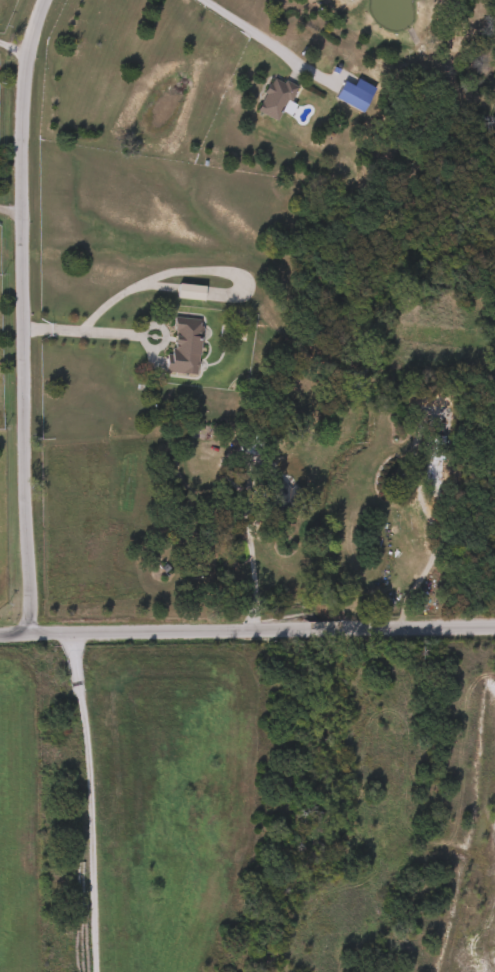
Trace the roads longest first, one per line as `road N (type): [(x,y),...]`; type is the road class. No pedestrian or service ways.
road 1 (residential): [(22,635),(22,54)]
road 2 (residential): [(494,637),(341,644),(0,635)]

